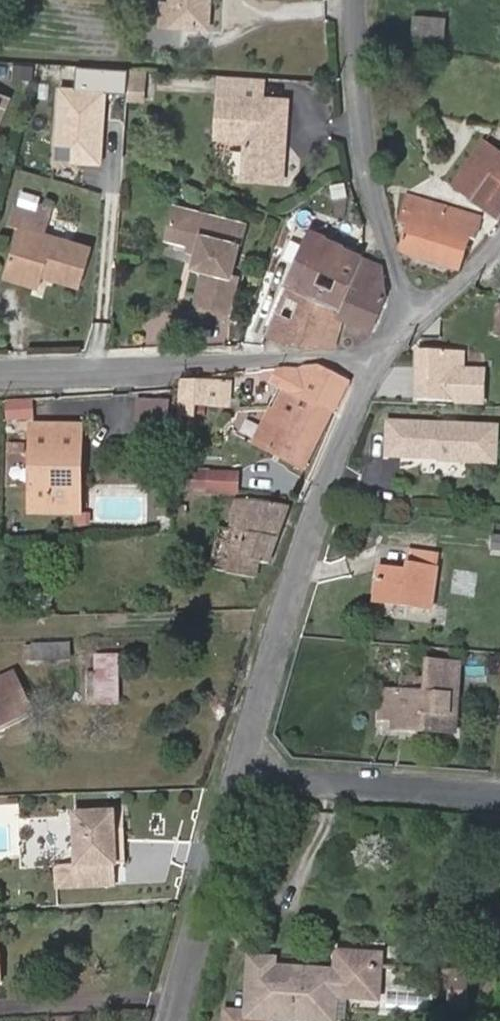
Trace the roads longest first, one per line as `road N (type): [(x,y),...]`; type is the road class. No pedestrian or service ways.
road 1 (residential): [(395,340),(350,422),(241,772)]
road 2 (residential): [(395,340),(270,367),(0,374)]
road 3 (residential): [(395,340),(396,264),(371,161),(355,0)]
road 4 (residential): [(499,797),(241,772)]
road 5 (residential): [(241,772),(177,1020)]
road 6 (residential): [(395,340),(499,232)]

